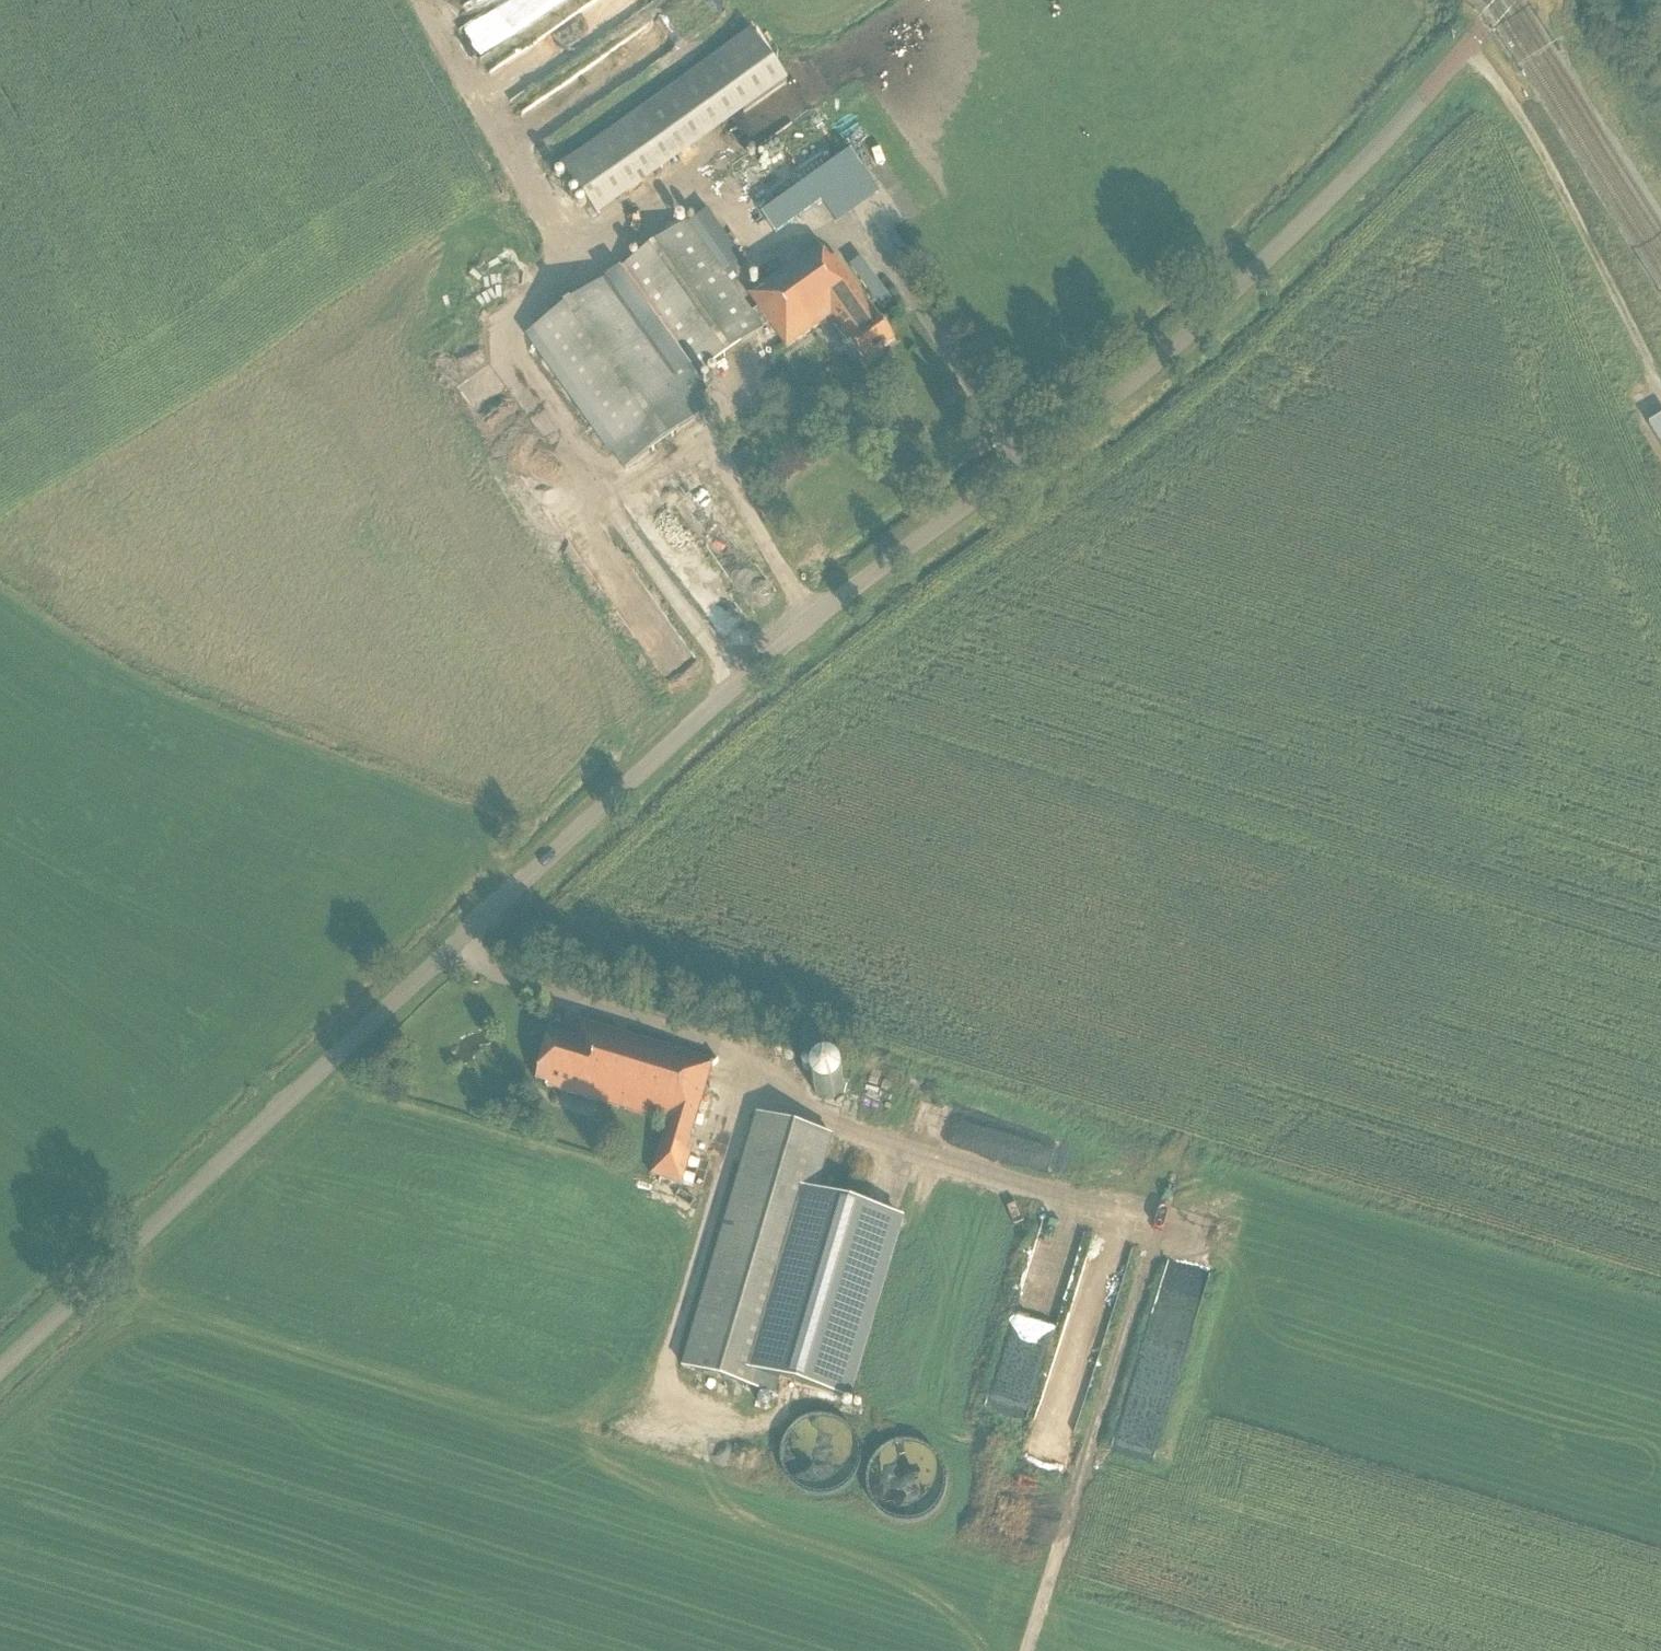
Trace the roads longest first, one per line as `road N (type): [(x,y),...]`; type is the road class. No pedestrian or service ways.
road 1 (unclassified): [(0,1374),(777,650),(1184,335),(1342,183),(1506,0)]

